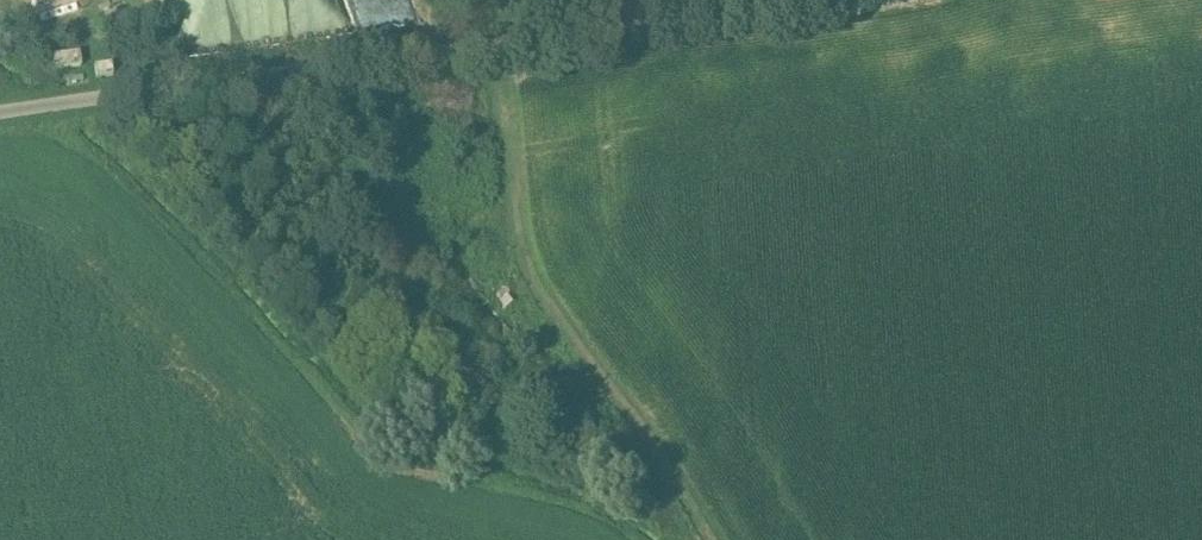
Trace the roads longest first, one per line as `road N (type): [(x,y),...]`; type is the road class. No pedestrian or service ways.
road 1 (unclassified): [(812,0),(0,111)]

